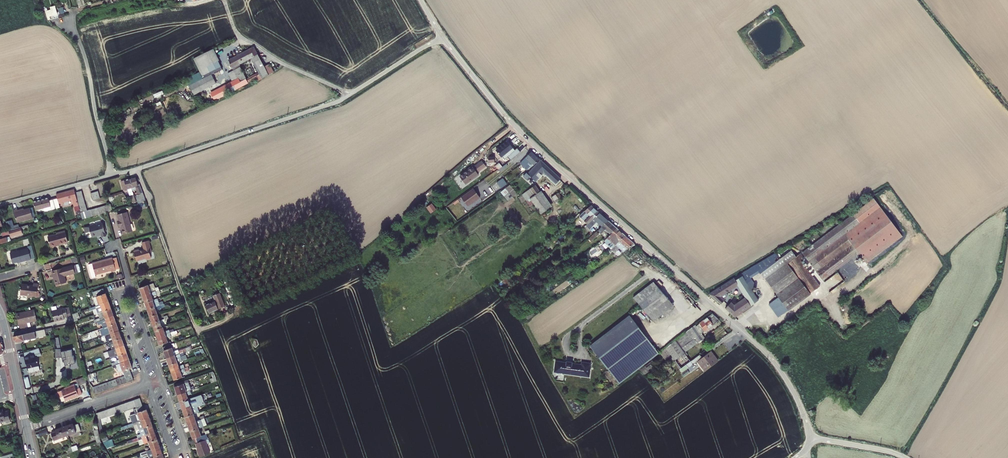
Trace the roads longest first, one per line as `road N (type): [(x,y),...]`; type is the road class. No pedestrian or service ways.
road 1 (unclassified): [(442,36),(524,136),(769,355),(797,400),(809,445)]
road 2 (unclassified): [(114,175),(350,94)]
road 3 (unclassified): [(350,94),(243,38),(224,0)]
road 4 (unclassified): [(114,175),(67,20)]
road 5 (residential): [(148,384),(169,443),(178,448),(183,437),(162,379)]
road 6 (residential): [(27,428),(148,384)]

